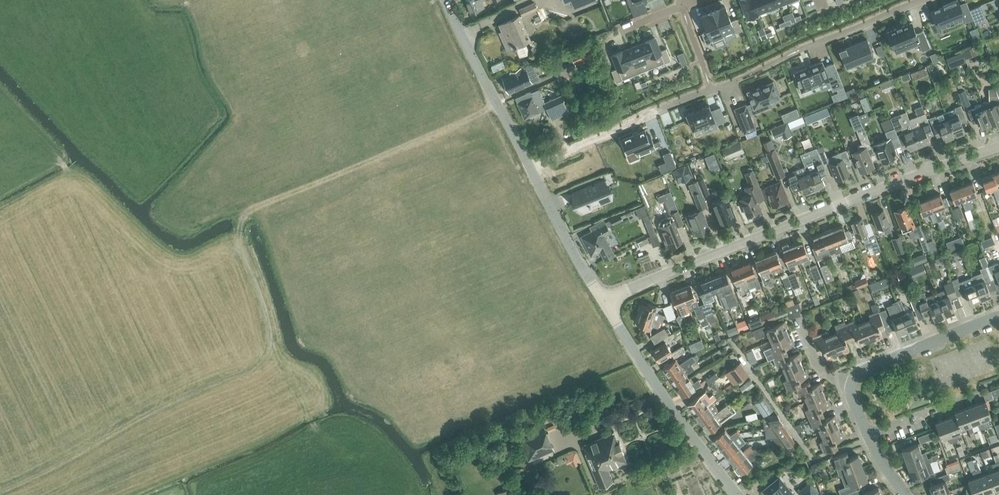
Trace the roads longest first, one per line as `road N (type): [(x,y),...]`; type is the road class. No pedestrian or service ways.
road 1 (residential): [(527,166),(919,0)]
road 2 (unclassified): [(603,300),(998,149)]
road 3 (track): [(272,342),(237,238),(244,216),(497,109)]
road 4 (track): [(2,494),(252,370),(272,342)]
road 5 (unclassified): [(736,494),(603,300)]
road 6 (unclassified): [(527,166),(447,0)]
road 7 (unclassified): [(836,376),(998,315)]
road 8 (unclassified): [(603,300),(527,166)]
road 9 (unclassified): [(867,436),(998,381)]

